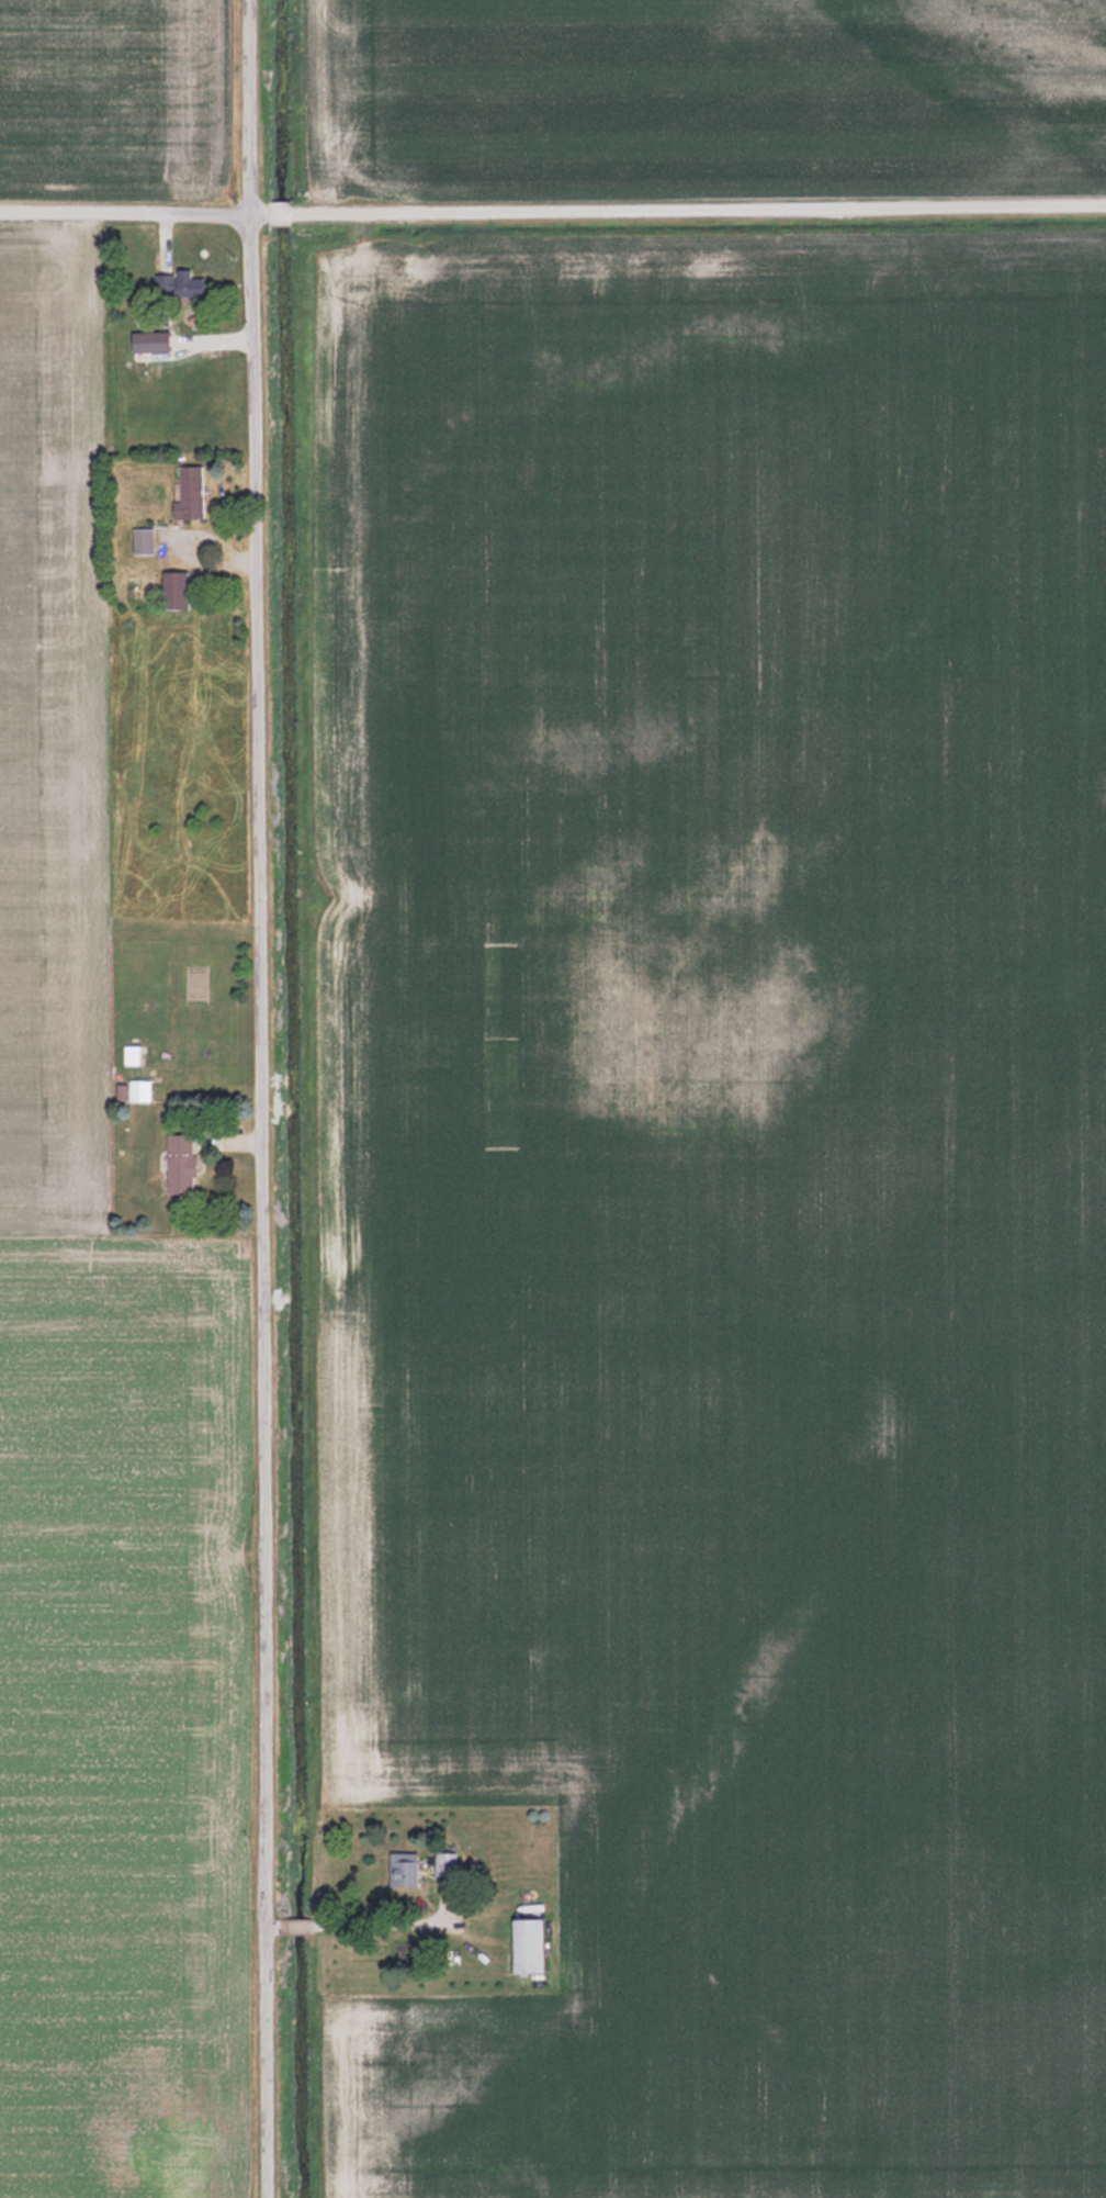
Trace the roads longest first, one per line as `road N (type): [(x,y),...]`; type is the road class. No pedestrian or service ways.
road 1 (residential): [(274,2197),(259,0)]
road 2 (residential): [(0,218),(1105,211)]

